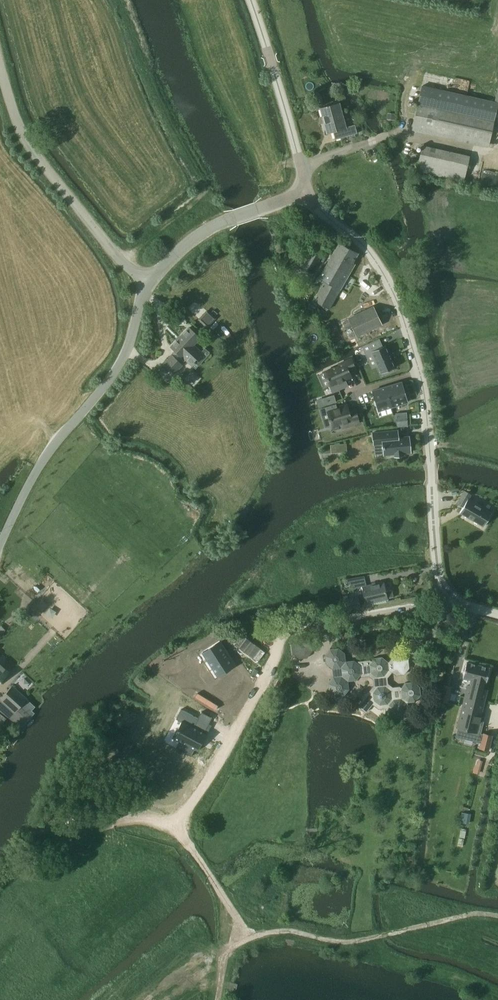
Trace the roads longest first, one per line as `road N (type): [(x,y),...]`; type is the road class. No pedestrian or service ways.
road 1 (unclassified): [(497,616),(449,599),(438,581),(427,406),(411,336),(372,252),(307,196)]
road 2 (track): [(217,999),(224,953),(242,935),(290,930),(343,943),(479,913),(497,917)]
road 3 (unclassified): [(0,542),(47,453),(126,354),(144,280)]
road 4 (track): [(0,896),(54,848),(124,817),(175,819),(223,754)]
road 5 (unclassified): [(144,280),(26,141),(0,62)]
road 6 (unclassified): [(307,196),(251,0)]
road 7 (unclassified): [(144,280),(225,223),(307,196)]
road 8 (track): [(242,935),(175,819)]

